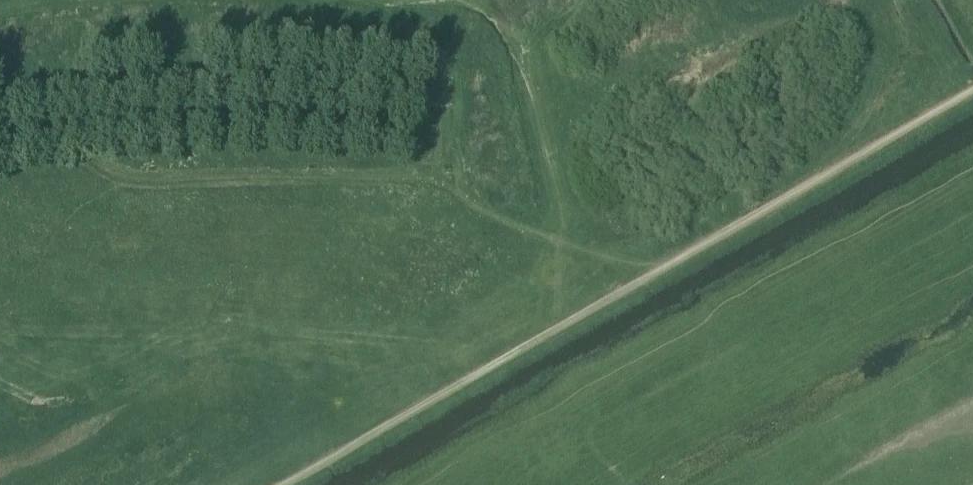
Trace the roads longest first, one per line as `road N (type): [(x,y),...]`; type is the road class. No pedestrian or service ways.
road 1 (track): [(282,484),(972,93)]

